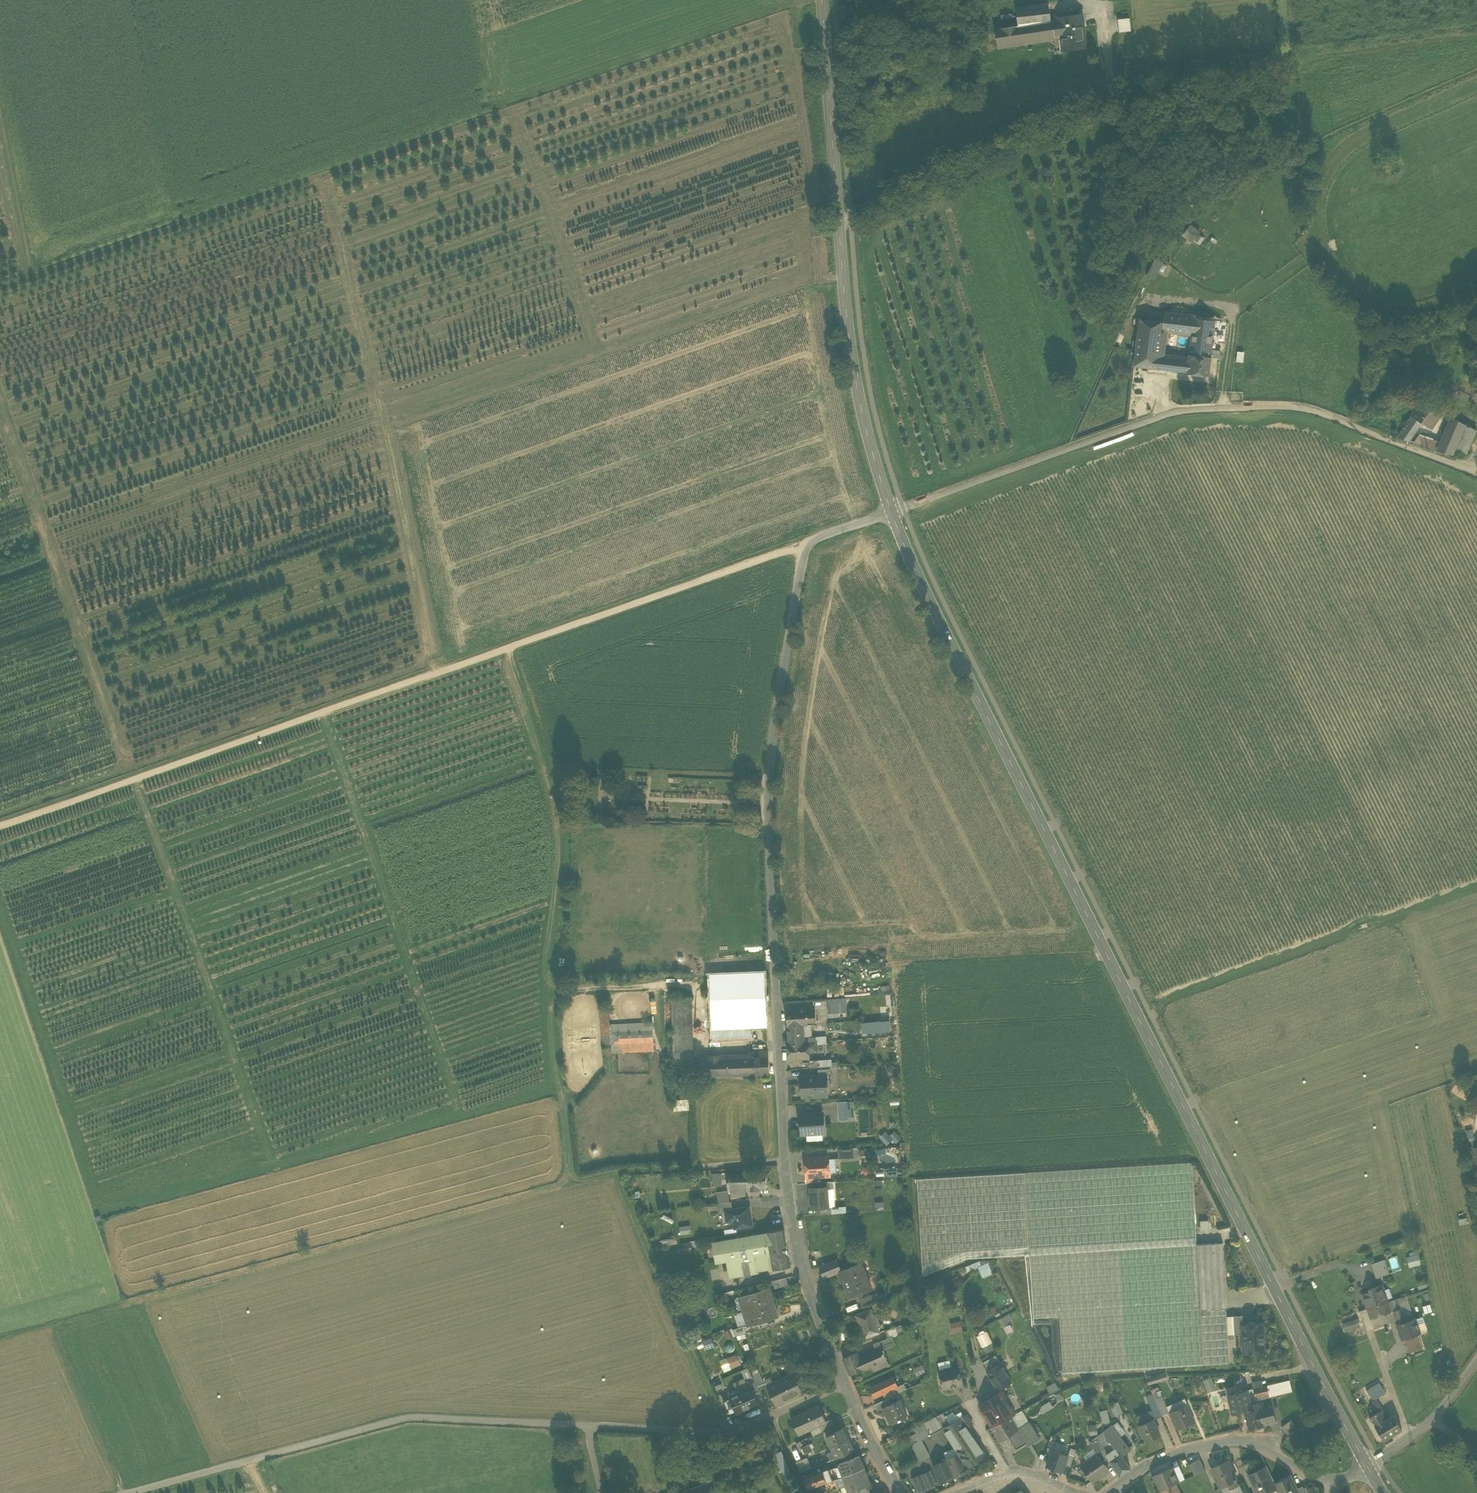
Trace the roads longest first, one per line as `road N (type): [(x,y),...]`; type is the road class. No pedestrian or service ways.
road 1 (tertiary): [(892,512),(1367,1466)]
road 2 (residential): [(892,512),(805,544),(767,804),(785,1161),(805,1274),(845,1385)]
road 3 (track): [(805,544),(0,827)]
road 4 (track): [(53,1324),(613,1173),(785,1161)]
road 5 (unclassified): [(1476,474),(1302,406),(1181,409),(892,512)]
road 6 (tertiary): [(823,0),(858,392),(892,512)]
road 7 (track): [(130,1492),(410,1417),(589,1426)]
road 8 (residential): [(1109,1492),(1167,1456),(1223,1443),(1247,1442),(1334,1484),(1367,1466)]
road 9 (residential): [(589,1426),(731,1432),(845,1385)]
road 10 (track): [(125,1492),(53,1324)]
road 11 (unclassified): [(1411,1437),(1363,1314)]
road 12 (residential): [(952,1492),(1006,1471),(1071,1492)]
road 13 (residential): [(845,1385),(899,1492)]

